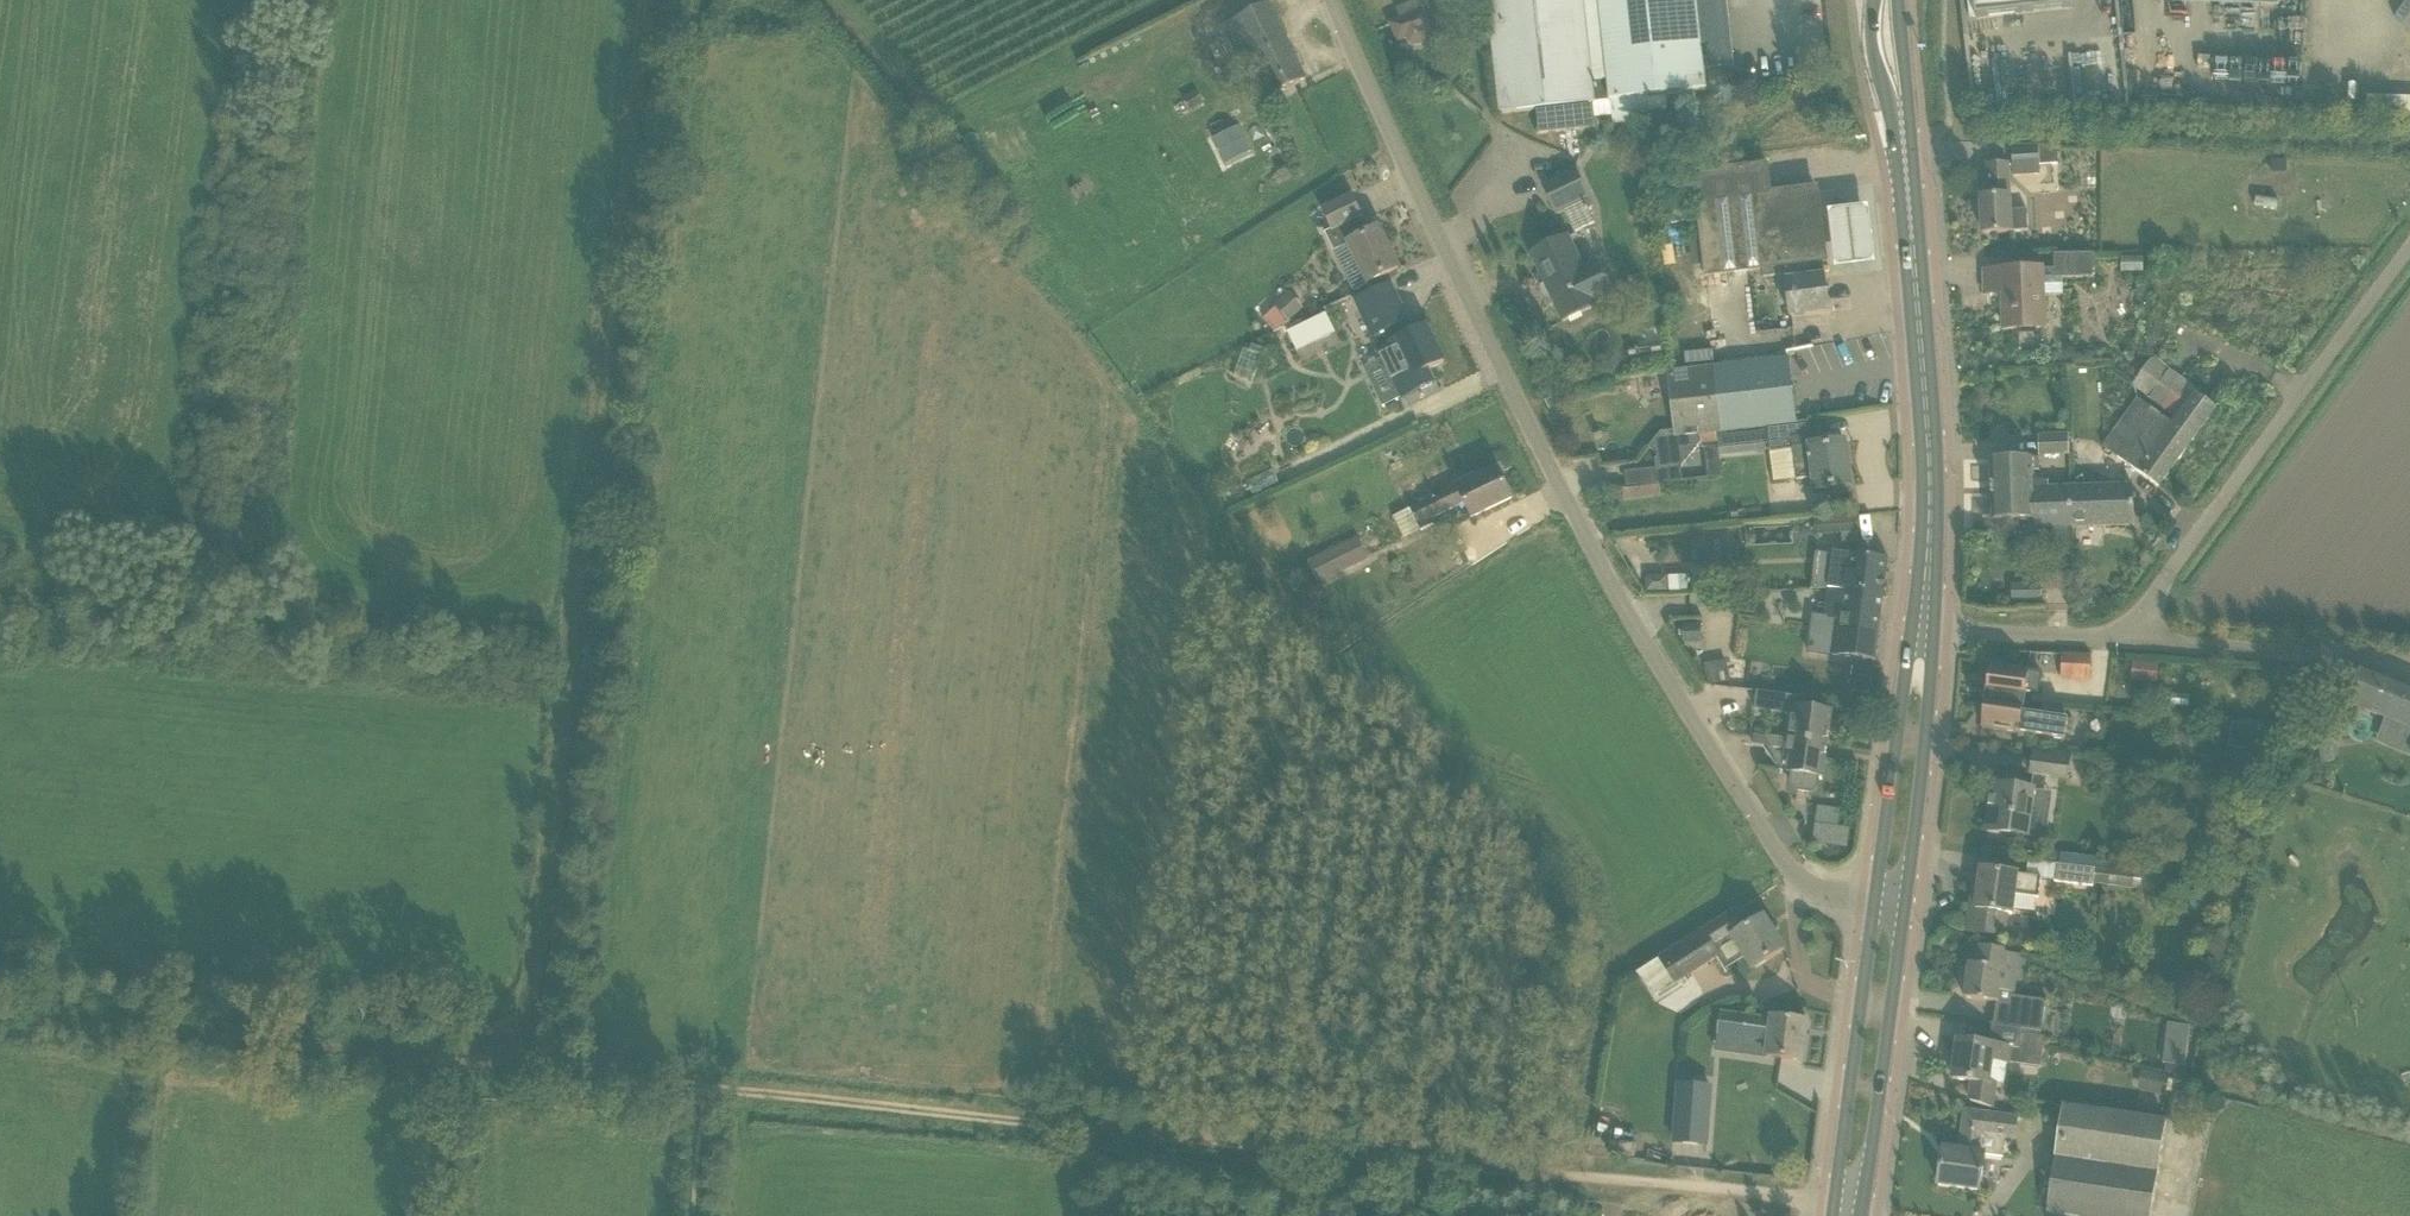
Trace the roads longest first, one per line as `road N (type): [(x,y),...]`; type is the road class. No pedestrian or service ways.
road 1 (track): [(1821,1201),(1175,1142),(472,1064)]
road 2 (unclassified): [(1891,903),(1802,883),(1656,662),(1562,490),(1328,0)]
road 3 (secondary): [(1923,628),(1931,466),(1889,0)]
road 4 (unclassified): [(2117,640),(2409,247)]
road 5 (track): [(472,1064),(0,1016)]
road 6 (secondary): [(1848,1214),(1891,903)]
road 7 (secondary): [(1891,903),(1923,628)]
road 8 (unclassified): [(2117,640),(2366,654)]
road 9 (unclassified): [(1923,628),(2117,640)]

